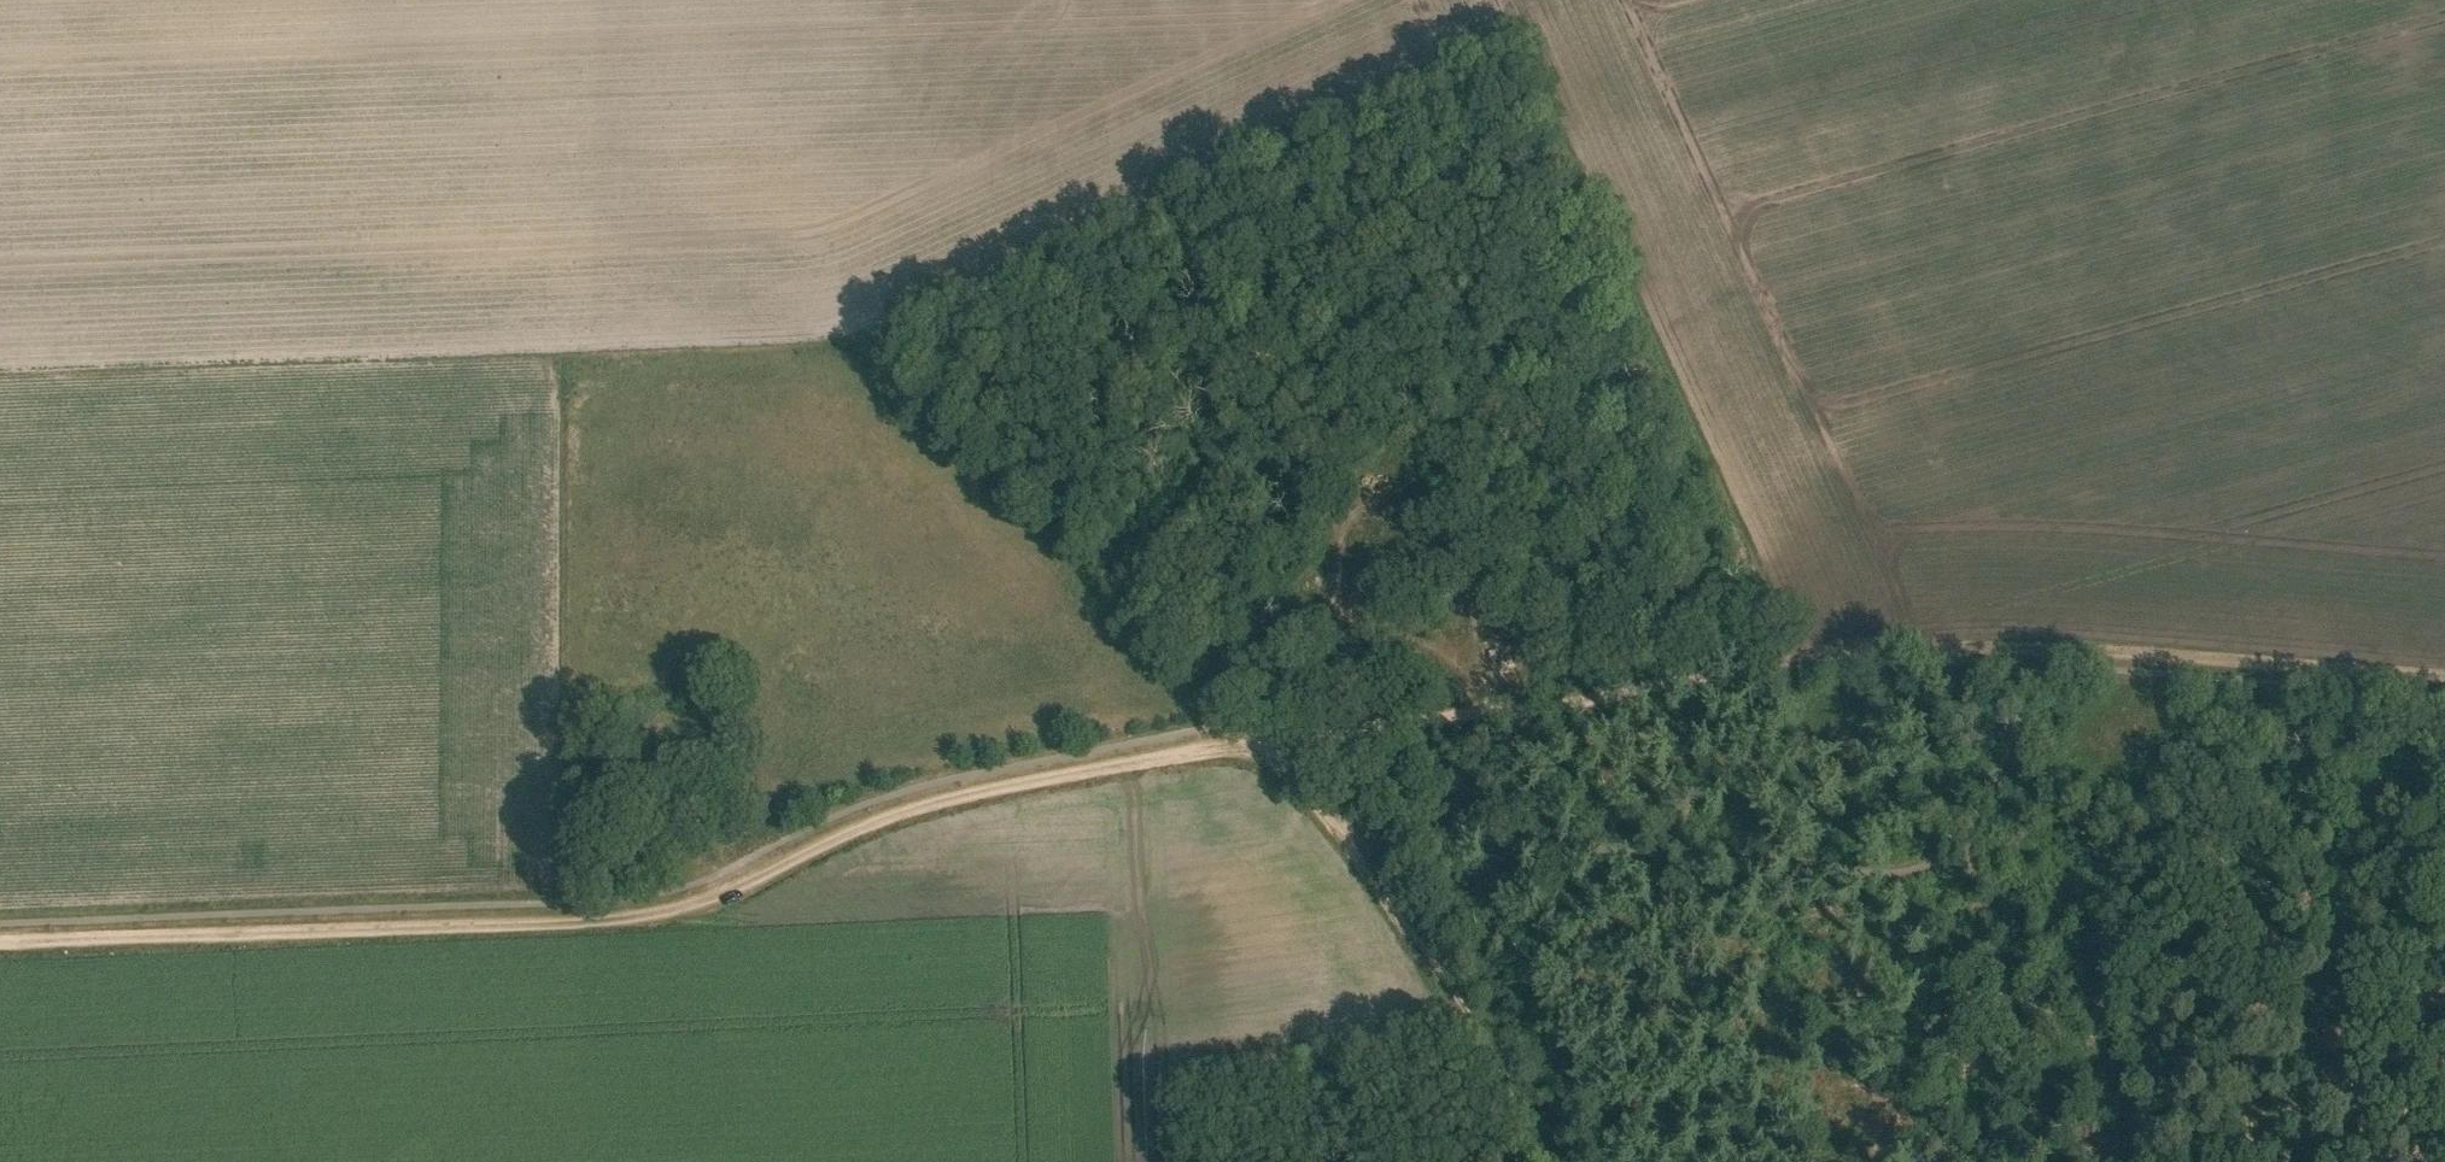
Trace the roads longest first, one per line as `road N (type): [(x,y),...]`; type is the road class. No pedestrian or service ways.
road 1 (track): [(0,942),(680,914),(881,819),(1144,759),(1243,748)]
road 2 (track): [(1243,748),(1564,704),(1728,672),(1964,648),(2444,679)]
road 3 (track): [(1543,1161),(1452,993),(1392,907),(1289,780),(1243,748)]

